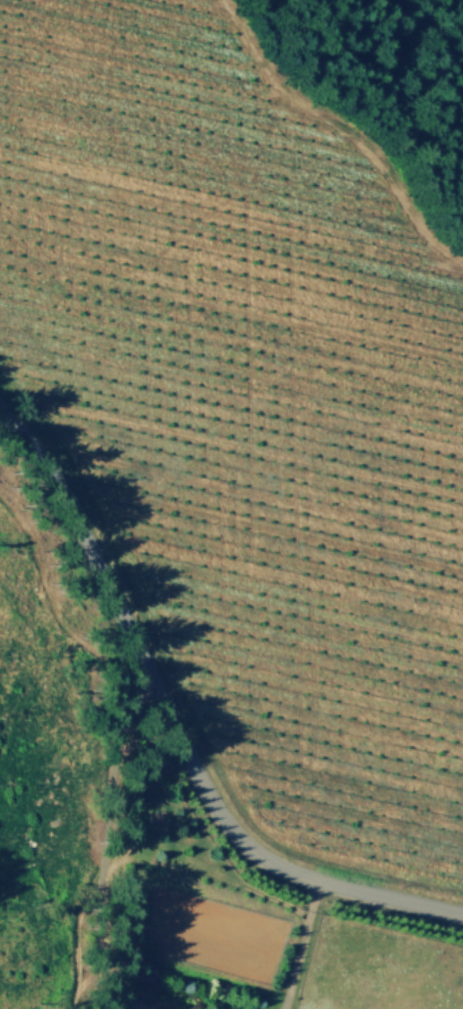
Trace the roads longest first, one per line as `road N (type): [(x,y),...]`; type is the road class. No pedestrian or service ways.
road 1 (residential): [(462,915),(317,882),(243,844),(214,805),(85,530),(0,409)]

